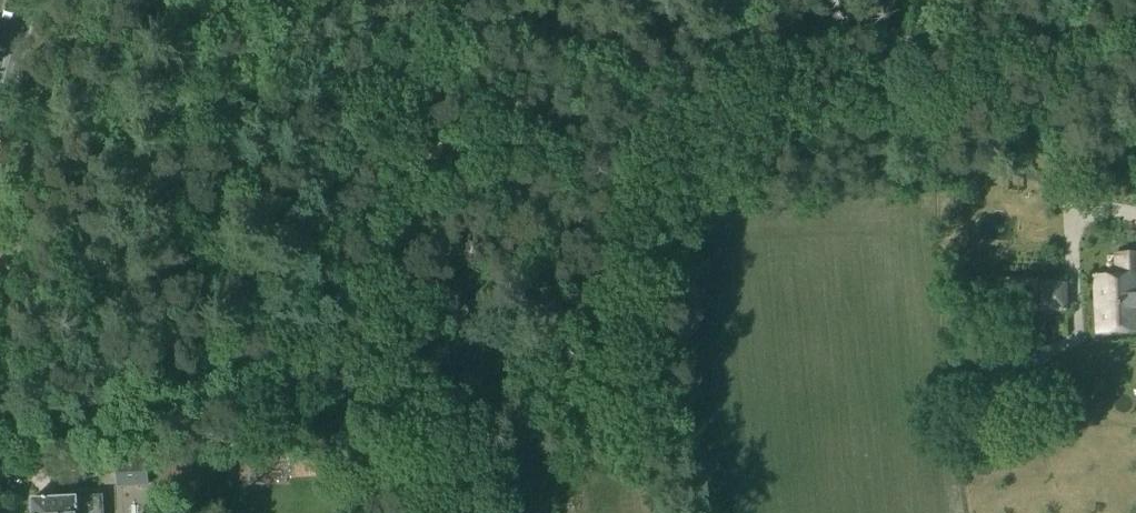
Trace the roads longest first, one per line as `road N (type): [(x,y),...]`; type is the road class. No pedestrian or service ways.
road 1 (unclassified): [(0,333),(86,0)]

